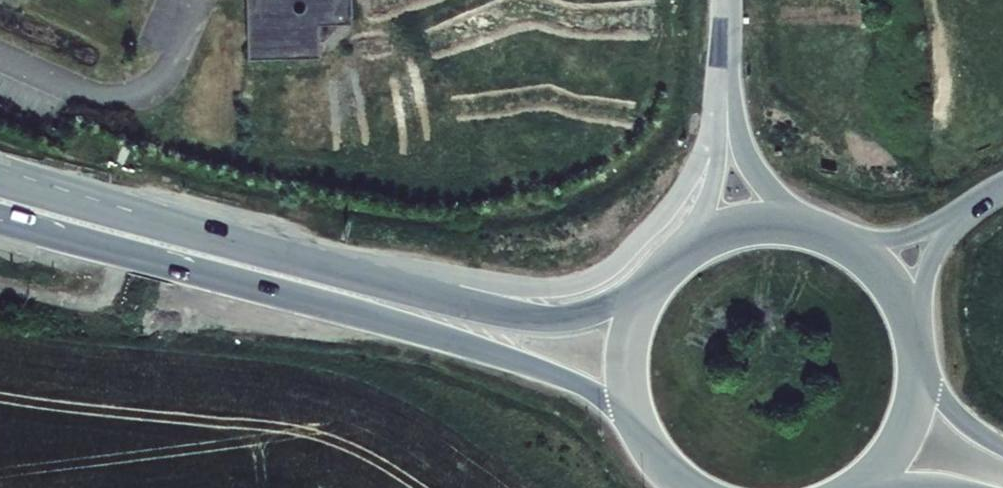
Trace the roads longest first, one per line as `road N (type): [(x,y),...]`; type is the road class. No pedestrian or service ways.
road 1 (primary): [(649,288),(590,313),(536,317),(0,183)]
road 2 (primary): [(0,221),(488,352),(581,387),(631,418)]
road 3 (unclassified): [(820,233),(759,176),(727,102),(710,194),(690,247)]
road 4 (track): [(254,286),(196,329),(0,294)]
road 5 (primary): [(857,487),(906,426),(914,344)]
road 6 (primary): [(1002,448),(953,412),(914,344)]
road 7 (primary): [(649,288),(624,351),(631,418)]
road 8 (primary): [(820,233),(747,226),(690,247)]
road 9 (unclassified): [(910,327),(932,251),(964,211)]
road 10 (unclassified): [(964,211),(907,236),(844,244)]

